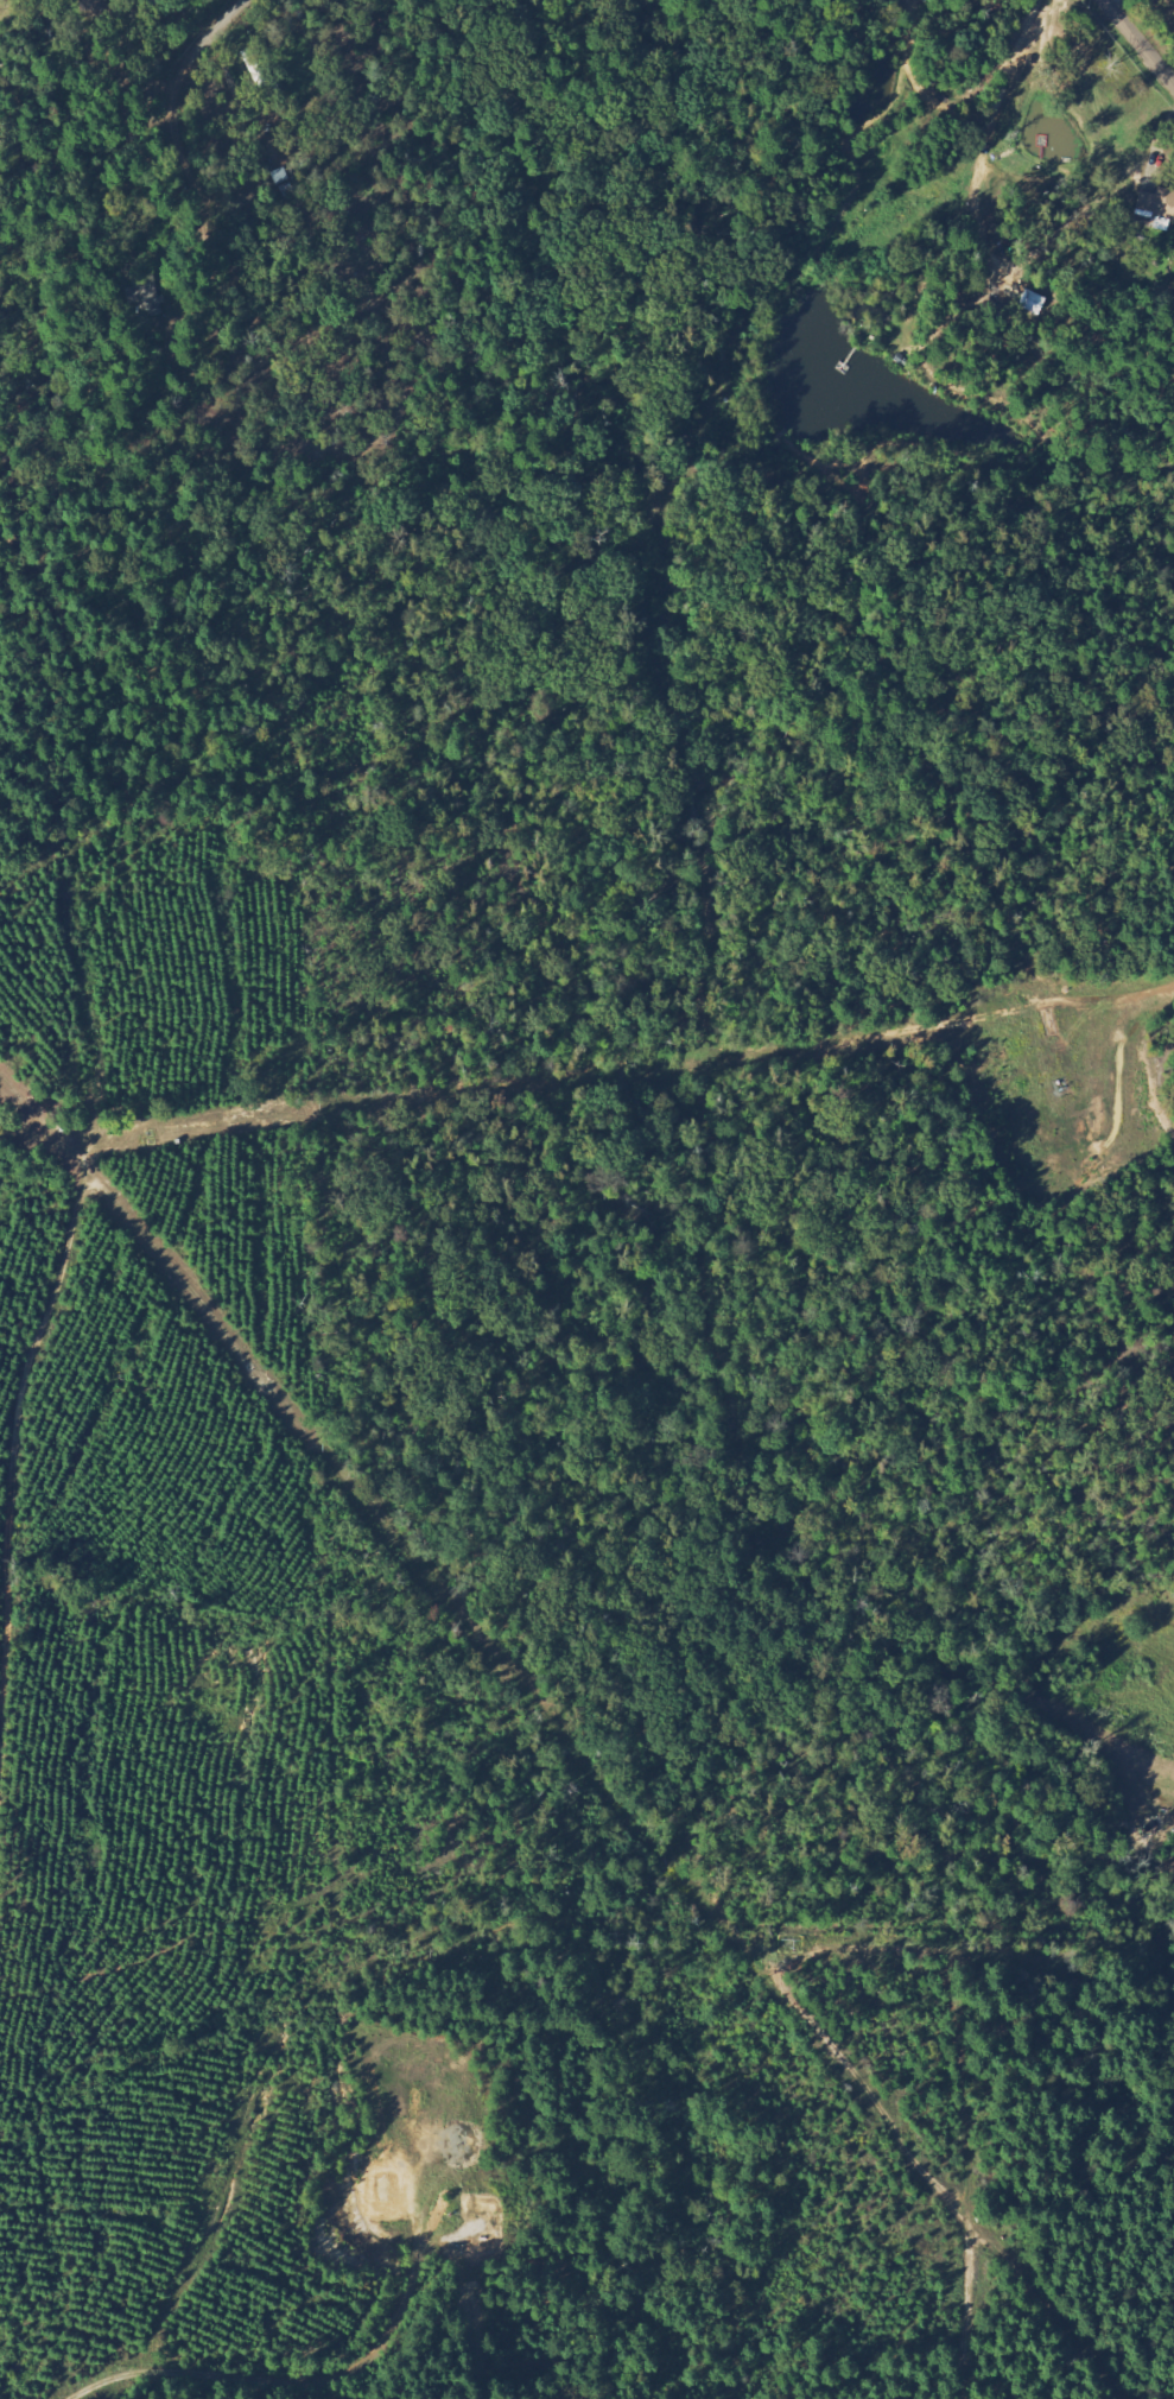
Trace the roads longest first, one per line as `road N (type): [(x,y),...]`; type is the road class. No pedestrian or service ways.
road 1 (residential): [(1053,0),(977,198),(992,264)]

